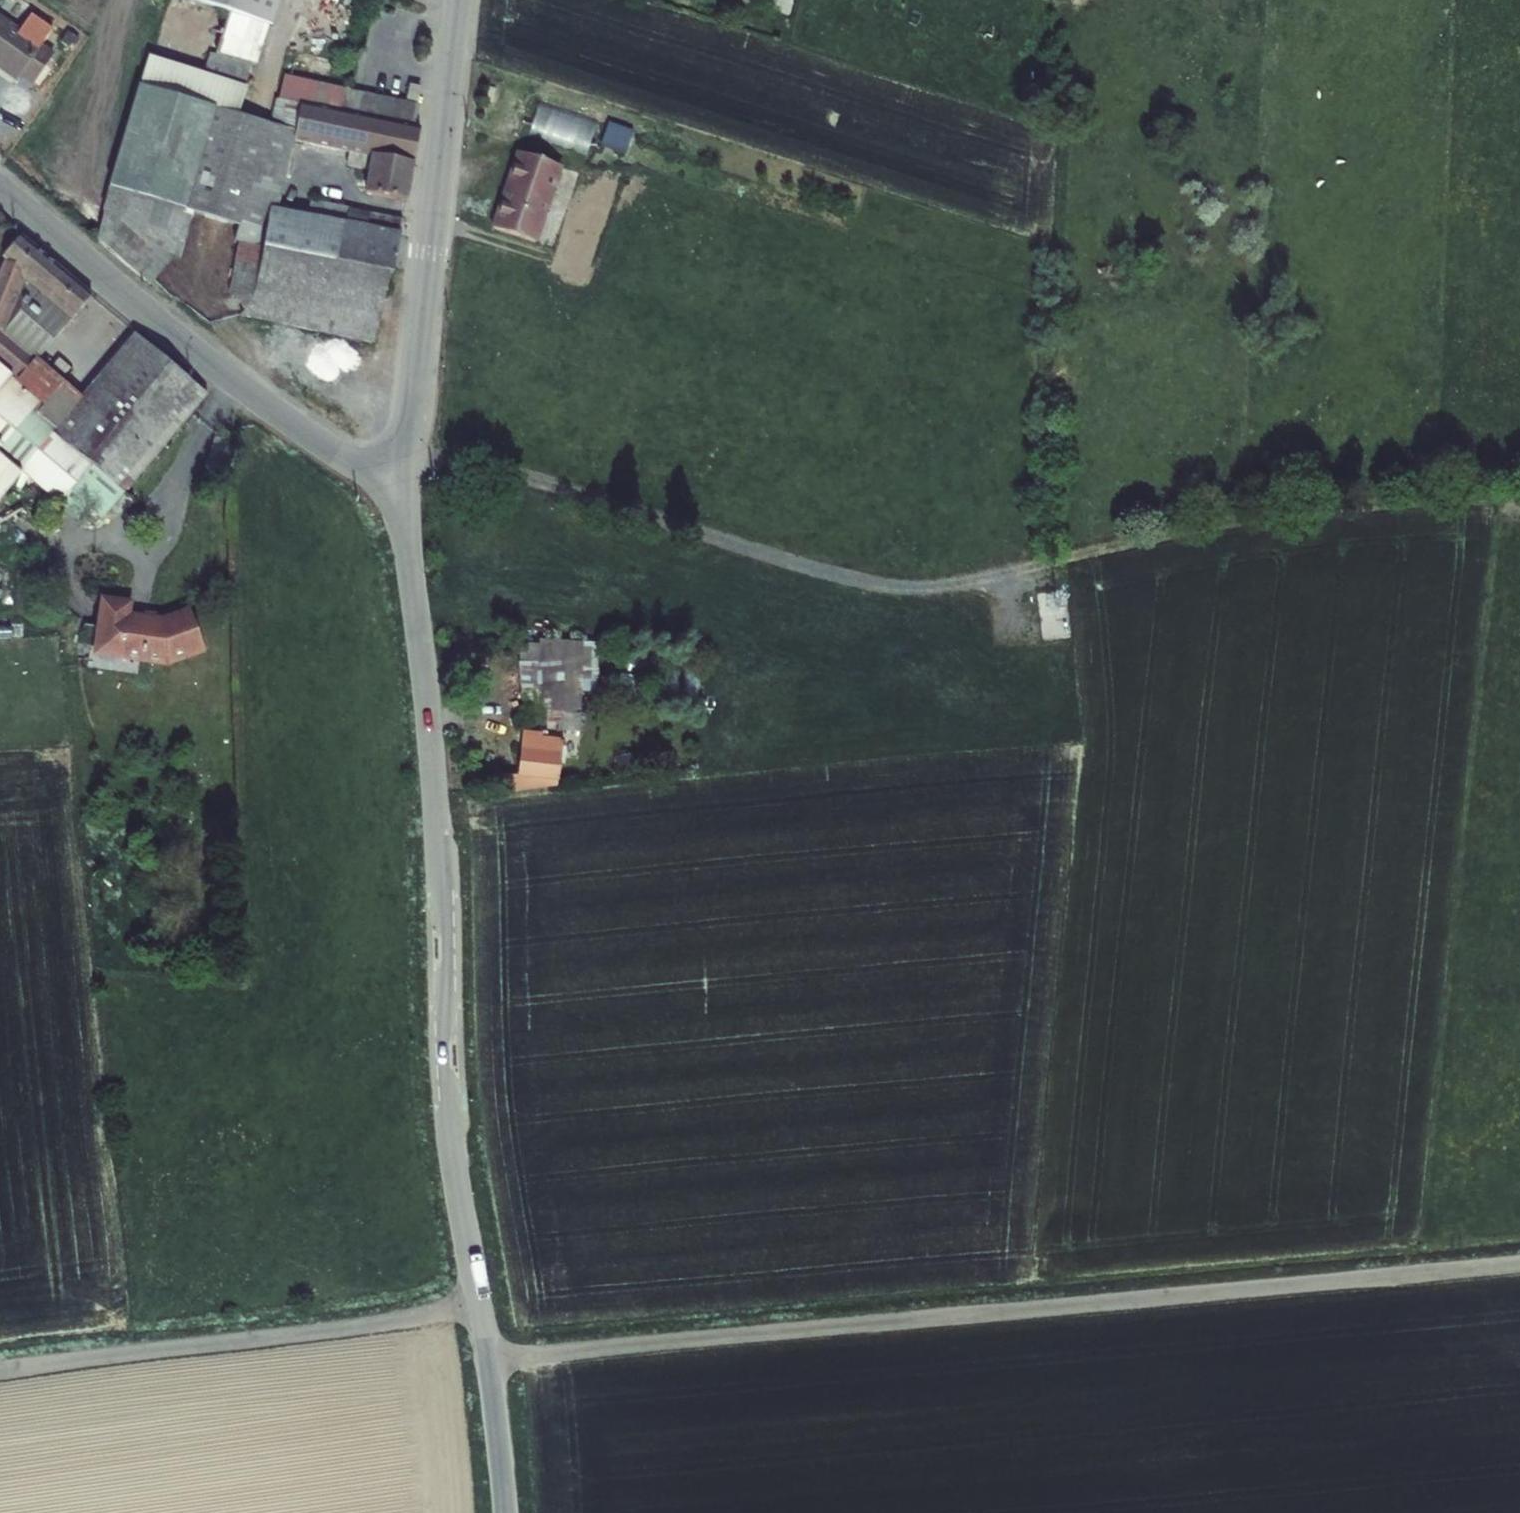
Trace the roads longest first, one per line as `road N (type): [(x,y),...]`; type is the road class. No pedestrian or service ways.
road 1 (unclassified): [(490,1357),(1519,1263)]
road 2 (track): [(1325,514),(1113,540),(971,585),(910,595),(876,590),(509,472),(438,471),(398,483)]
road 3 (tertiary): [(398,483),(426,661),(449,1094),(490,1357)]
road 4 (tertiary): [(398,483),(239,387),(0,188)]
road 5 (track): [(484,1307),(0,1369)]
road 6 (residential): [(461,0),(398,483)]
road 7 (tertiary): [(507,1512),(493,1381)]

